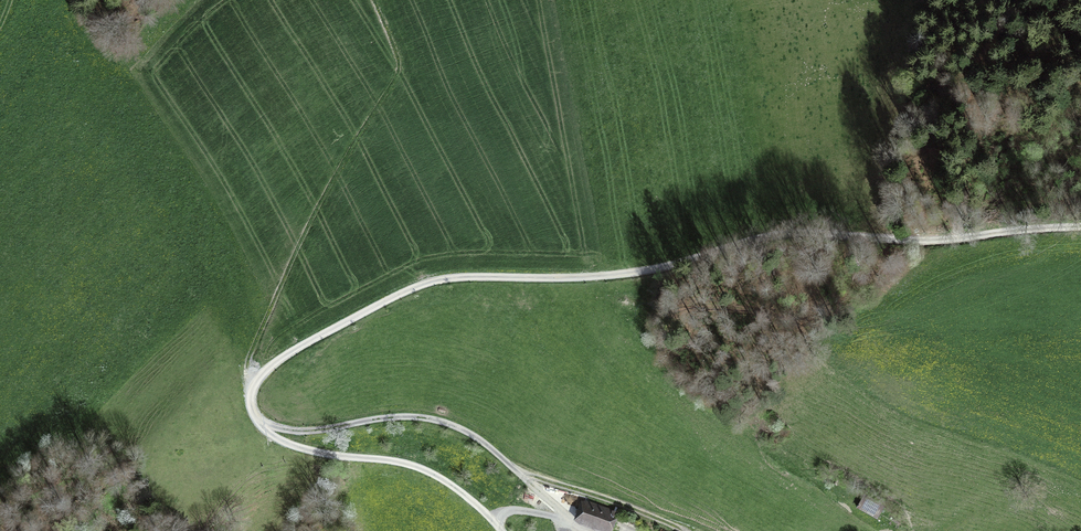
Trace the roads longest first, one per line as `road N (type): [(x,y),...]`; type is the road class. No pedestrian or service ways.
road 1 (track): [(257,418),(298,431),(391,417),(439,421),(475,436),(588,530)]
road 2 (track): [(522,475),(685,530)]

